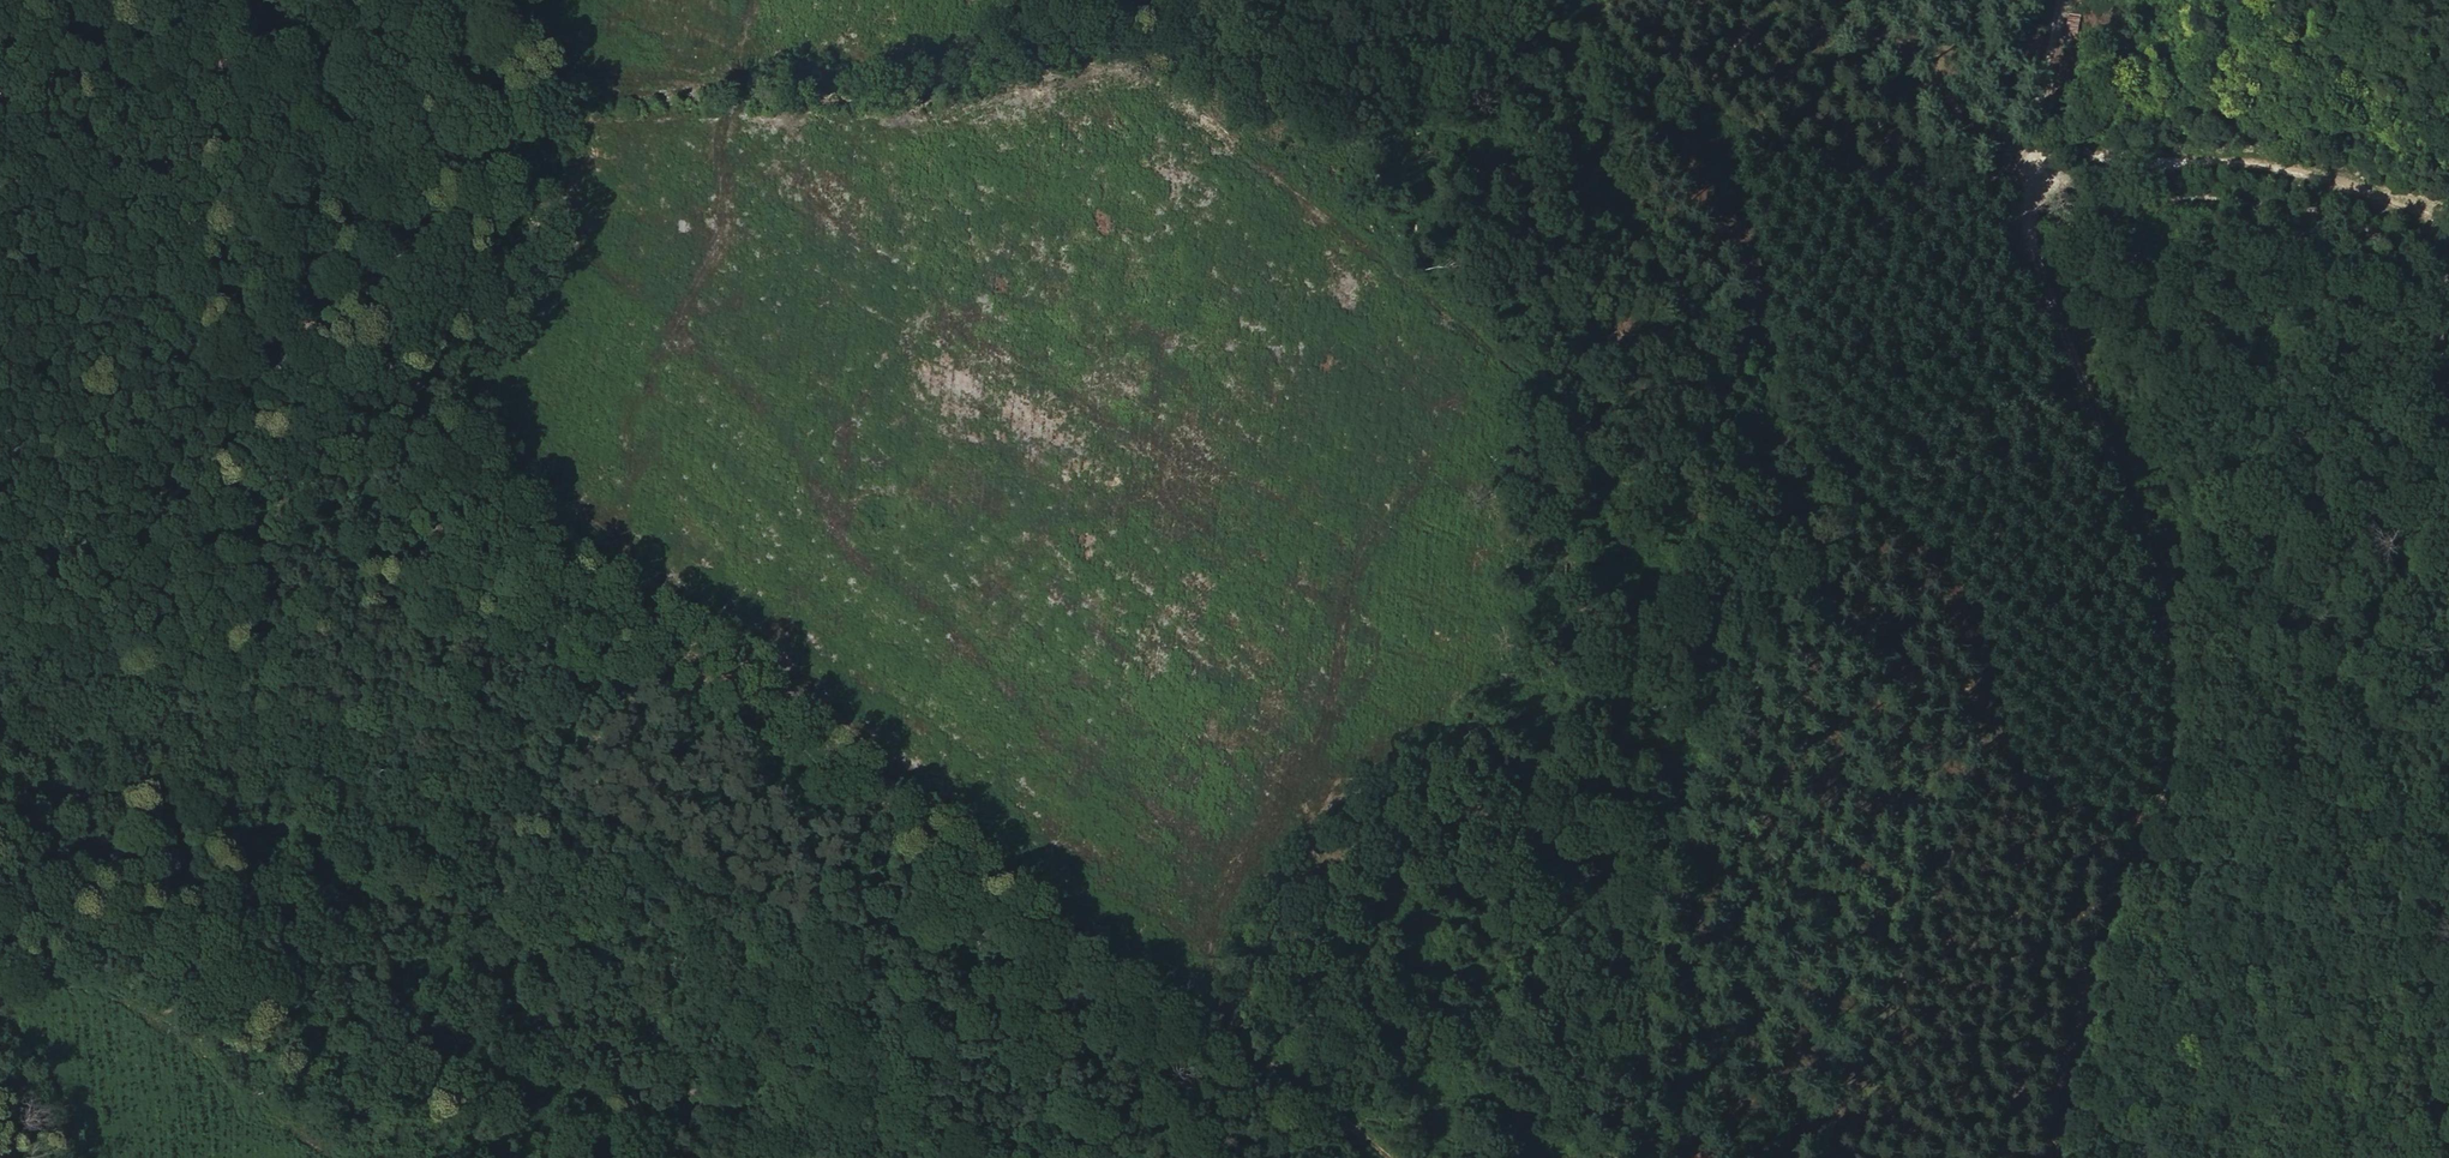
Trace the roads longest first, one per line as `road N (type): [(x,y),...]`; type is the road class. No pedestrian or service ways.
road 1 (track): [(2053,1157),(2089,1003),(2167,783),(2177,675),(2153,545),(2025,223),(2026,178),(2053,101),(2072,0)]
road 2 (track): [(2025,208),(2093,205),(2335,239),(2448,305)]

